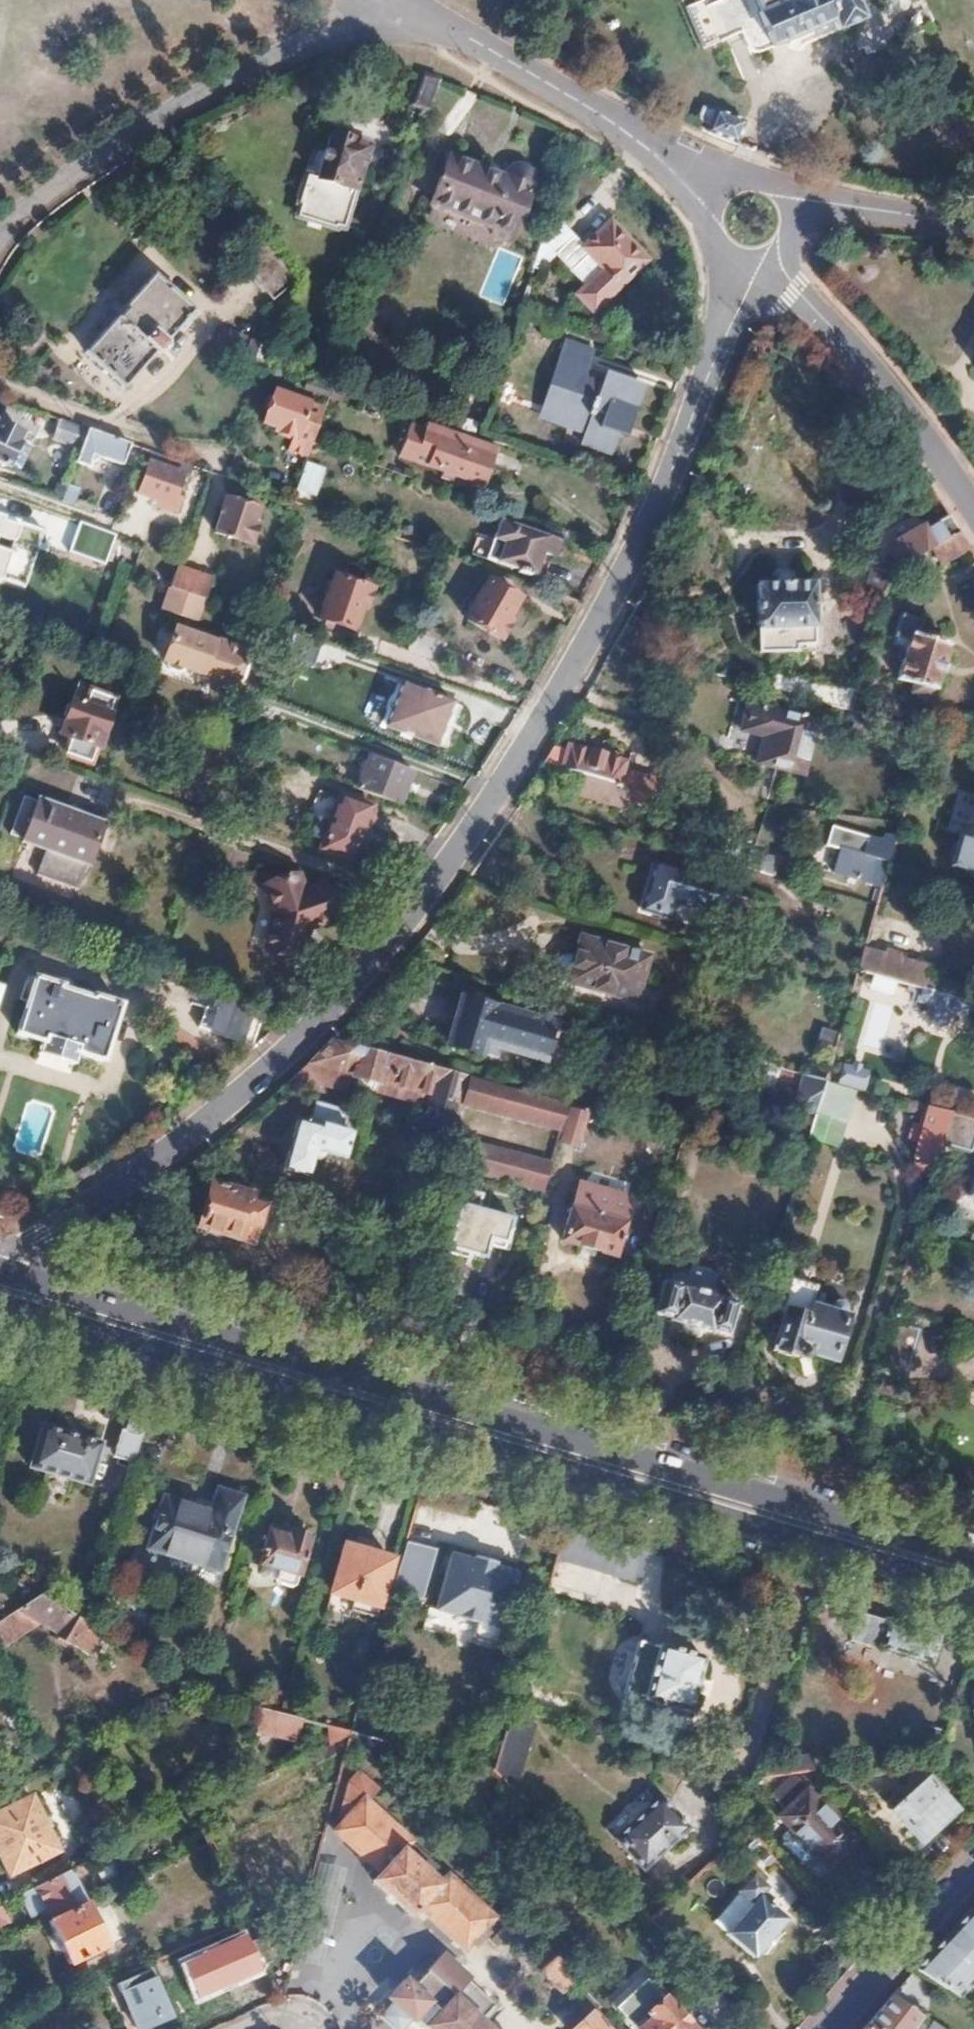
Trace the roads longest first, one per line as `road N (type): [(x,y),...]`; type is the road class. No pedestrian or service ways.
road 1 (residential): [(744,260),(645,541),(551,707),(401,926),(270,1066),(205,1121),(0,1262)]
road 2 (primary): [(973,1559),(0,1277)]
road 3 (primary): [(0,1307),(973,1585)]
road 4 (residential): [(0,239),(50,191),(316,36),(360,0)]
road 5 (residential): [(388,0),(726,188)]
road 6 (residential): [(775,254),(973,514)]
road 7 (residential): [(973,1873),(839,2028)]
road 8 (residential): [(973,225),(790,205)]

